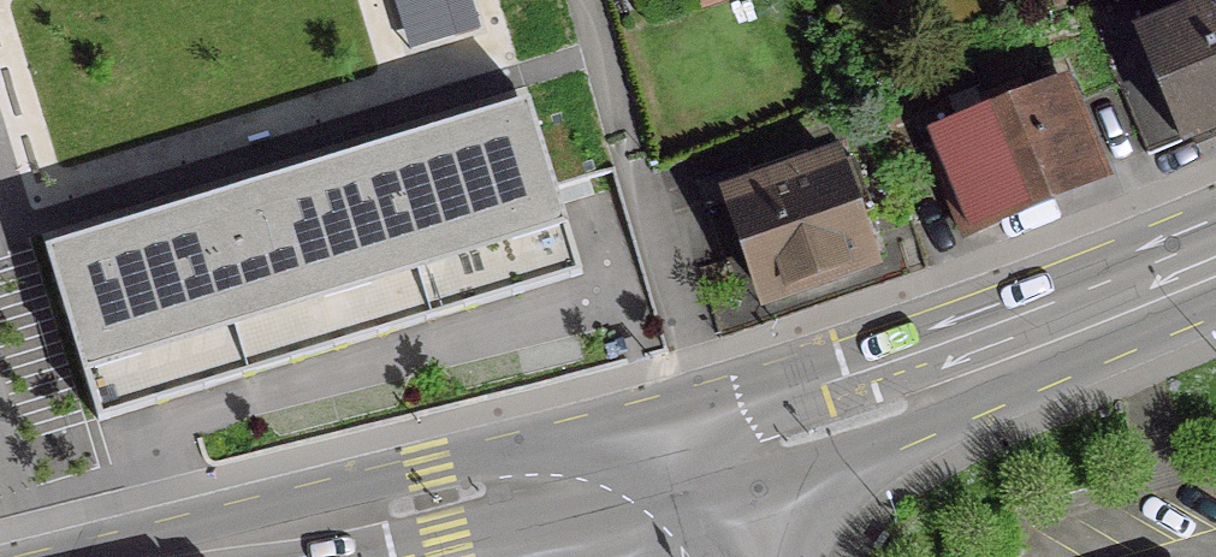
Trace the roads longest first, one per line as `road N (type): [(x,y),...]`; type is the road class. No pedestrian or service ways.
road 1 (tertiary): [(645,433),(961,338),(1215,236)]
road 2 (primary): [(164,556),(645,433)]
road 3 (track): [(627,163),(703,417)]
road 4 (residential): [(578,0),(627,163)]
road 5 (primary): [(689,556),(645,433)]

